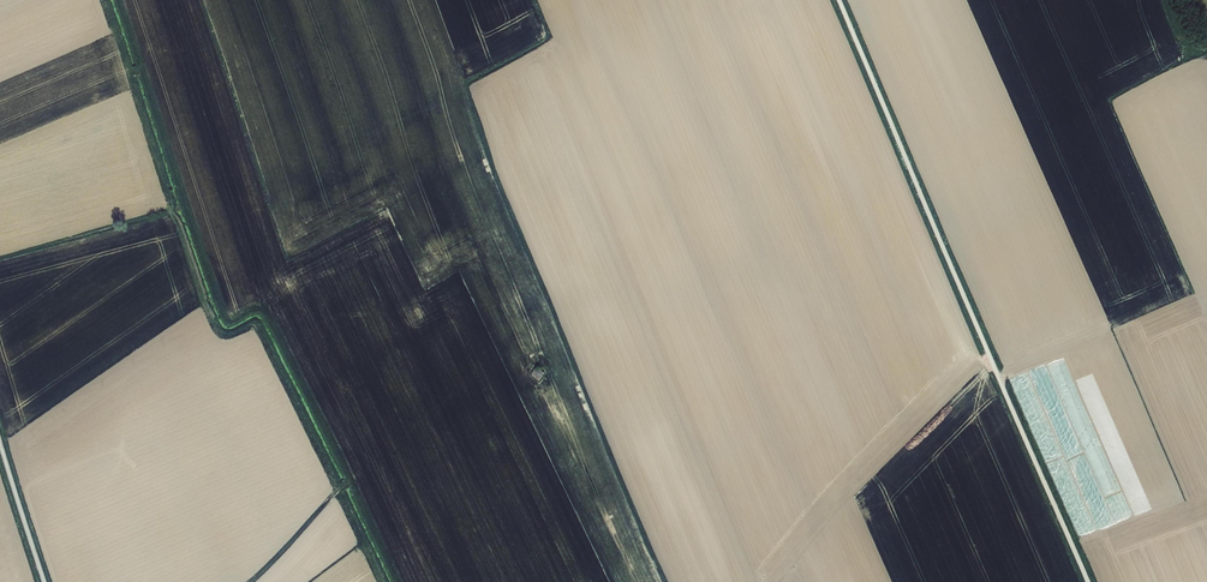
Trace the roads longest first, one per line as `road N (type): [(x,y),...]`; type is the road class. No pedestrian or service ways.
road 1 (track): [(1087,581),(840,0)]
road 2 (unclassified): [(0,443),(44,581)]

